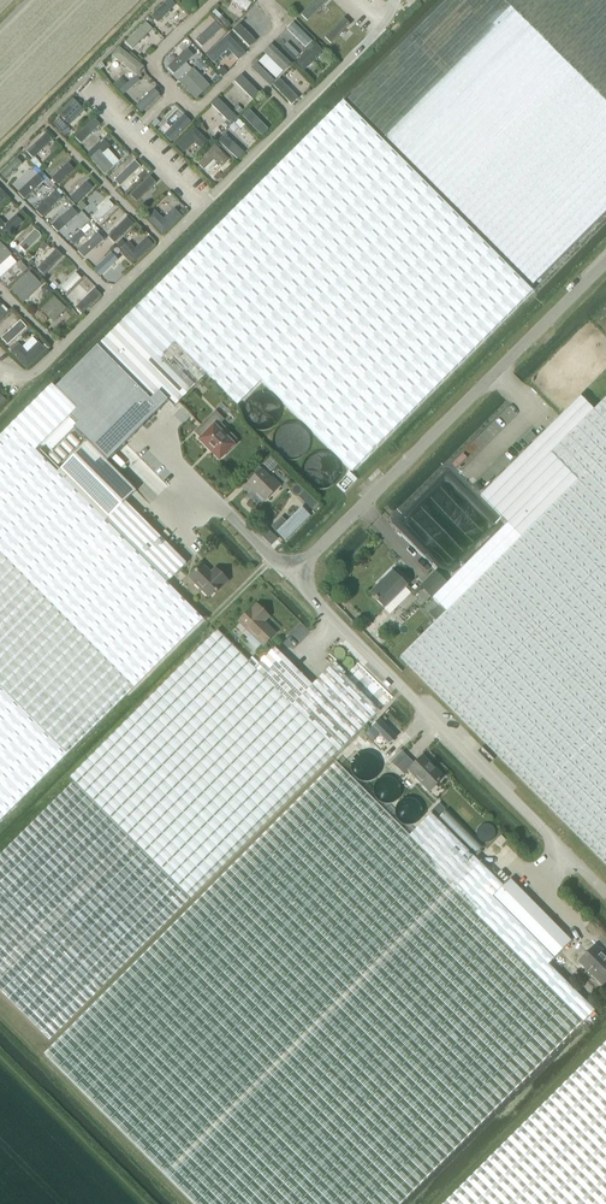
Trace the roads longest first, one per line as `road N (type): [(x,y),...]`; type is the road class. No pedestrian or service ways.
road 1 (unclassified): [(287,578),(605,261)]
road 2 (unclassified): [(605,894),(287,578)]
road 3 (unclassified): [(287,578),(154,444)]

